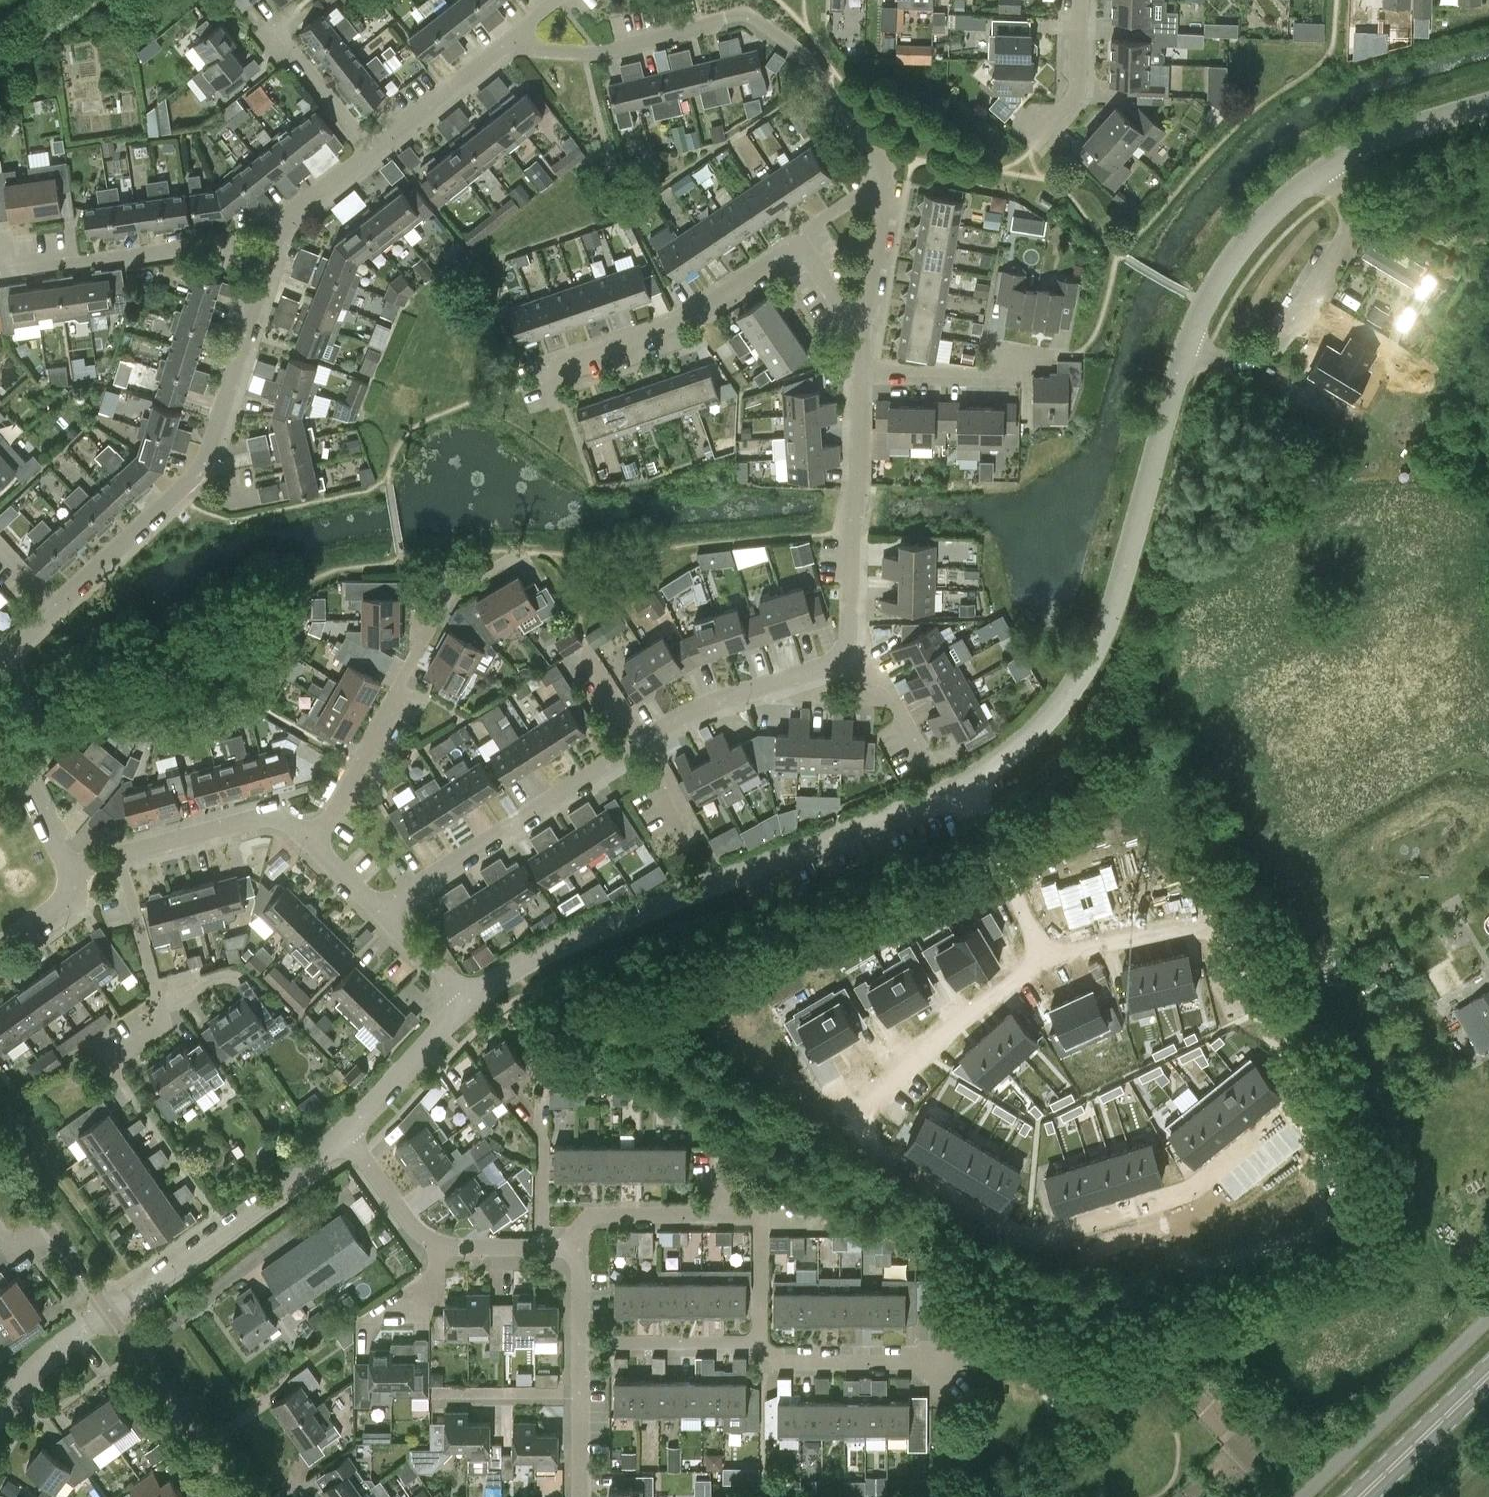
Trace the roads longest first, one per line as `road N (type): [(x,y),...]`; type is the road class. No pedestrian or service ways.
road 1 (residential): [(1040,958),(1170,925),(1213,928),(1305,1107),(1196,1203),(1048,1241),(866,1149),(895,1074),(976,1006)]
road 2 (unclassified): [(1488,107),(1334,162),(1263,221),(1228,263),(1187,352),(1118,598),(1081,680),(1020,748),(968,781)]
road 3 (unclassified): [(968,781),(562,950),(469,1000)]
road 4 (residential): [(844,652),(824,669),(714,702),(383,914)]
road 5 (residential): [(886,171),(805,57),(737,14),(584,54),(532,47),(516,33)]
road 6 (residential): [(315,846),(444,596),(520,555)]
road 7 (residential): [(578,1245),(594,1217),(755,1215),(761,1345)]
road 8 (unclassified): [(346,1132),(114,1309)]
road 9 (residential): [(860,368),(844,652)]
road 10 (residential): [(547,371),(684,320),(796,240)]
road 11 (residential): [(0,263),(218,241),(272,260)]
road 12 (unclassified): [(1299,1496),(1488,1313)]
road 13 (residential): [(272,260),(213,445),(195,475)]
road 14 (residential): [(246,1496),(114,1309)]
road 15 (residential): [(121,857),(158,994),(235,974)]
road 16 (residential): [(121,857),(262,820),(289,824),(315,846)]
road 17 (residential): [(968,781),(1040,958)]
road 18 (residential): [(195,475),(58,608)]
road 19 (residential): [(944,1361),(781,1364),(761,1345)]
road 20 (residential): [(516,33),(369,145)]
road 21 (unclassified): [(469,1000),(346,1132)]
road 22 (residential): [(761,1345),(581,1344)]
road 23 (primary): [(1364,1496),(1488,1380)]
road 24 (residential): [(0,728),(69,870)]
road 25 (residential): [(1037,140),(1079,91),(1081,0)]
road 26 (residential): [(369,145),(297,203),(272,260)]
road 27 (residential): [(860,368),(989,378),(1011,368)]
road 28 (unclassified): [(114,1309),(35,1368),(0,1407)]
road 29 (residential): [(369,145),(276,27)]
road 30 (residential): [(346,1132),(407,1221),(441,1246)]
road 31 (residential): [(544,1247),(543,1099)]
road 32 (track): [(1479,1323),(1413,1194)]
road 33 (residential): [(926,758),(879,679),(844,652)]
road 34 (residential): [(444,1392),(580,1396)]
road 35 (residential): [(883,194),(862,322)]
road 36 (residential): [(383,914),(469,1000)]

